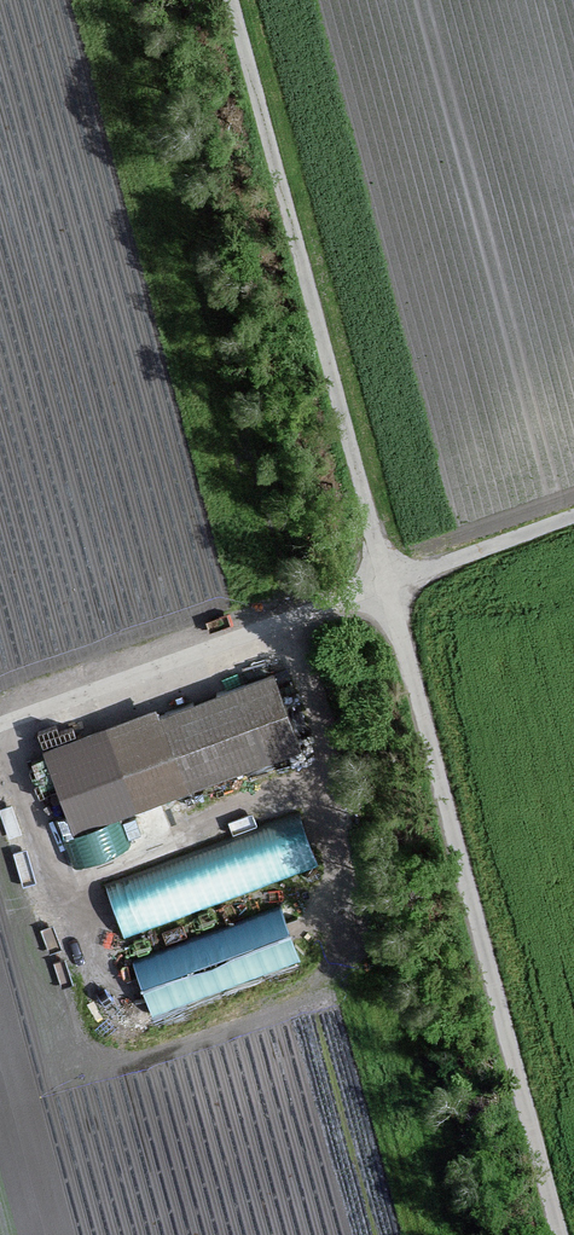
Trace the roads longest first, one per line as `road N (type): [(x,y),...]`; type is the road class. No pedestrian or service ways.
road 1 (track): [(552,1234),(382,594)]
road 2 (track): [(226,0),(382,594)]
road 3 (track): [(382,594),(0,731)]
road 4 (track): [(573,521),(382,594)]

